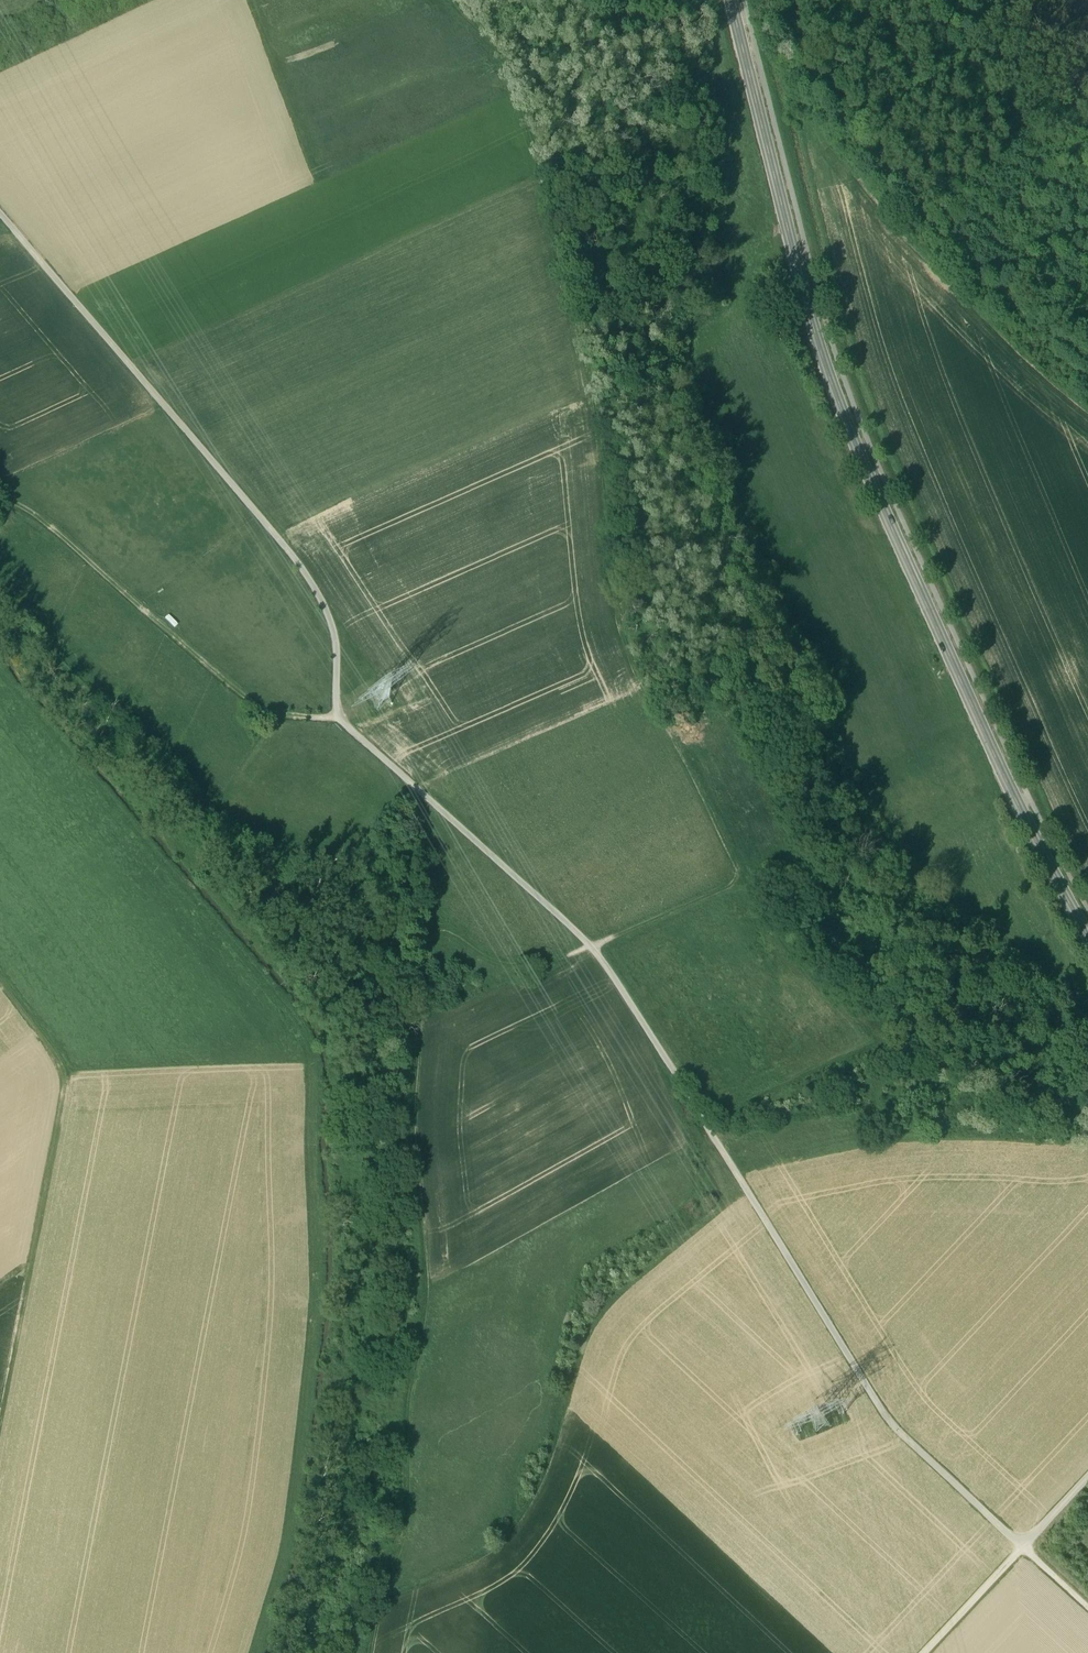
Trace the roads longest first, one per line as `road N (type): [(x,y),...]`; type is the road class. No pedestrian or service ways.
road 1 (track): [(407,780),(589,942),(893,1424),(1087,1606)]
road 2 (tertiary): [(730,0),(837,402),(1008,787),(1087,936)]
road 3 (track): [(747,877),(627,640),(613,586),(605,441),(516,72),(449,0)]
road 4 (track): [(420,892),(409,1140),(420,1198),(424,1329),(370,1652)]
road 5 (track): [(0,214),(305,570),(335,633),(335,715),(407,780)]
road 6 (track): [(379,1591),(454,1569),(506,1537),(552,1450),(599,1311),(725,1206),(701,1169),(715,1138)]
road 7 (track): [(707,1123),(878,1044),(747,877),(591,945)]
road 8 (track): [(0,980),(59,1059),(66,1096),(0,1426)]
road 9 (track): [(0,501),(41,525),(245,699),(276,718),(335,715)]
road 10 (track): [(923,1652),(1087,1476)]
road 11 (track): [(420,892),(515,976),(591,945)]
road 12 (track): [(319,180),(253,0)]

